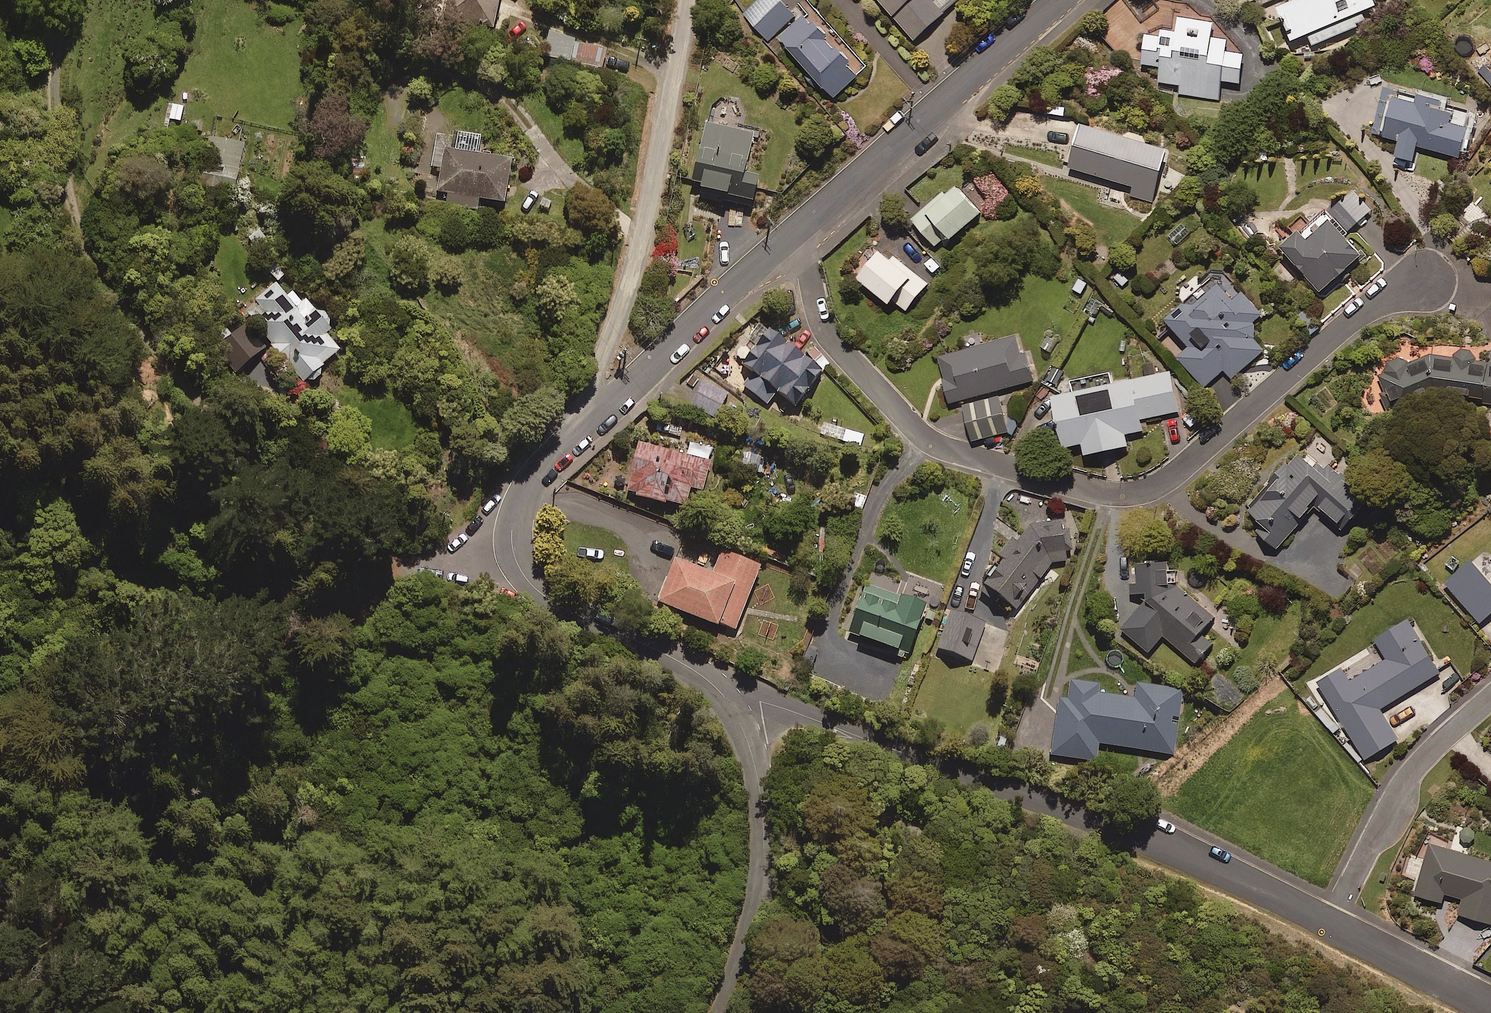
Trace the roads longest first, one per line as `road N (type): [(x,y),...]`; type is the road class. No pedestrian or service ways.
road 1 (unclassified): [(1490,1006),(1129,828),(700,674)]
road 2 (residential): [(800,226),(811,296),(828,337),(914,430),(943,447),(1110,494),(1165,480),(1364,310),(1421,282)]
road 3 (track): [(67,0),(53,66),(80,230),(156,351),(266,471),(306,527)]
road 4 (track): [(0,303),(82,345),(272,508),(317,533),(395,553),(512,543)]
road 5 (unclassified): [(559,449),(622,316),(686,0)]
road 6 (track): [(0,718),(144,691),(295,638),(368,594),(395,553)]
road 7 (unclassified): [(725,1012),(757,904),(763,811),(745,734),(700,674)]
road 8 (unclassified): [(700,674),(561,606),(521,572),(512,543),(515,512),(559,449)]
road 9 (unclassified): [(800,226),(1059,0)]
road 10 (unclassified): [(559,449),(800,226)]

